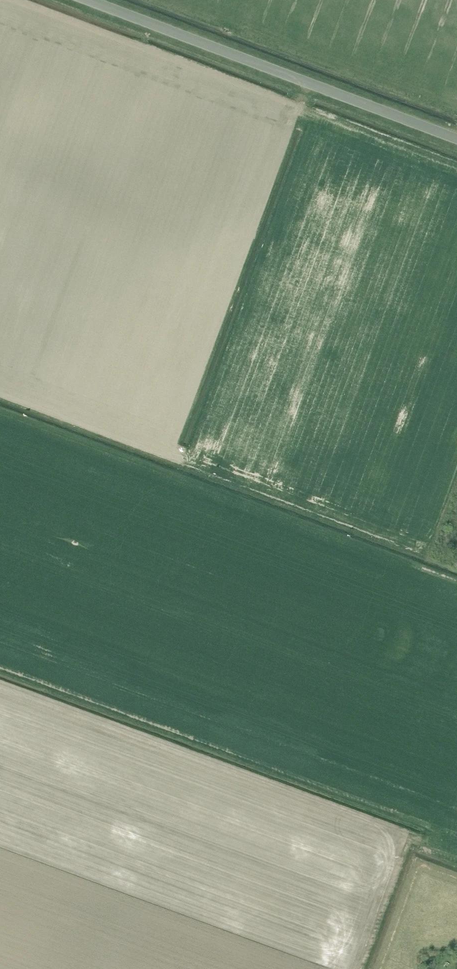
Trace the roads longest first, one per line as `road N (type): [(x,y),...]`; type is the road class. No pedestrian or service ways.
road 1 (tertiary): [(456,138),(89,0)]

